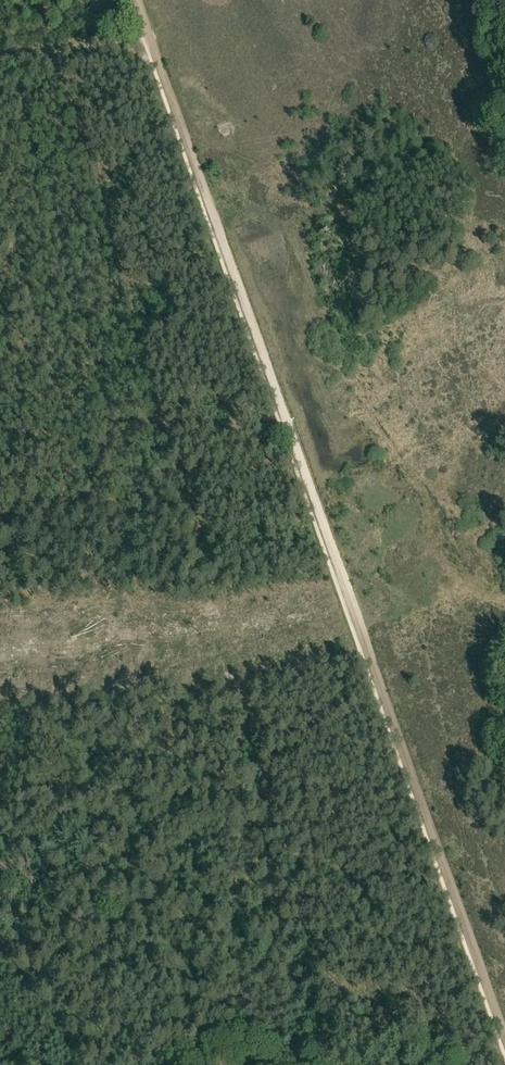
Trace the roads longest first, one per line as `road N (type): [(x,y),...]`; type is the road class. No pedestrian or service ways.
road 1 (track): [(504,1033),(153,37)]

